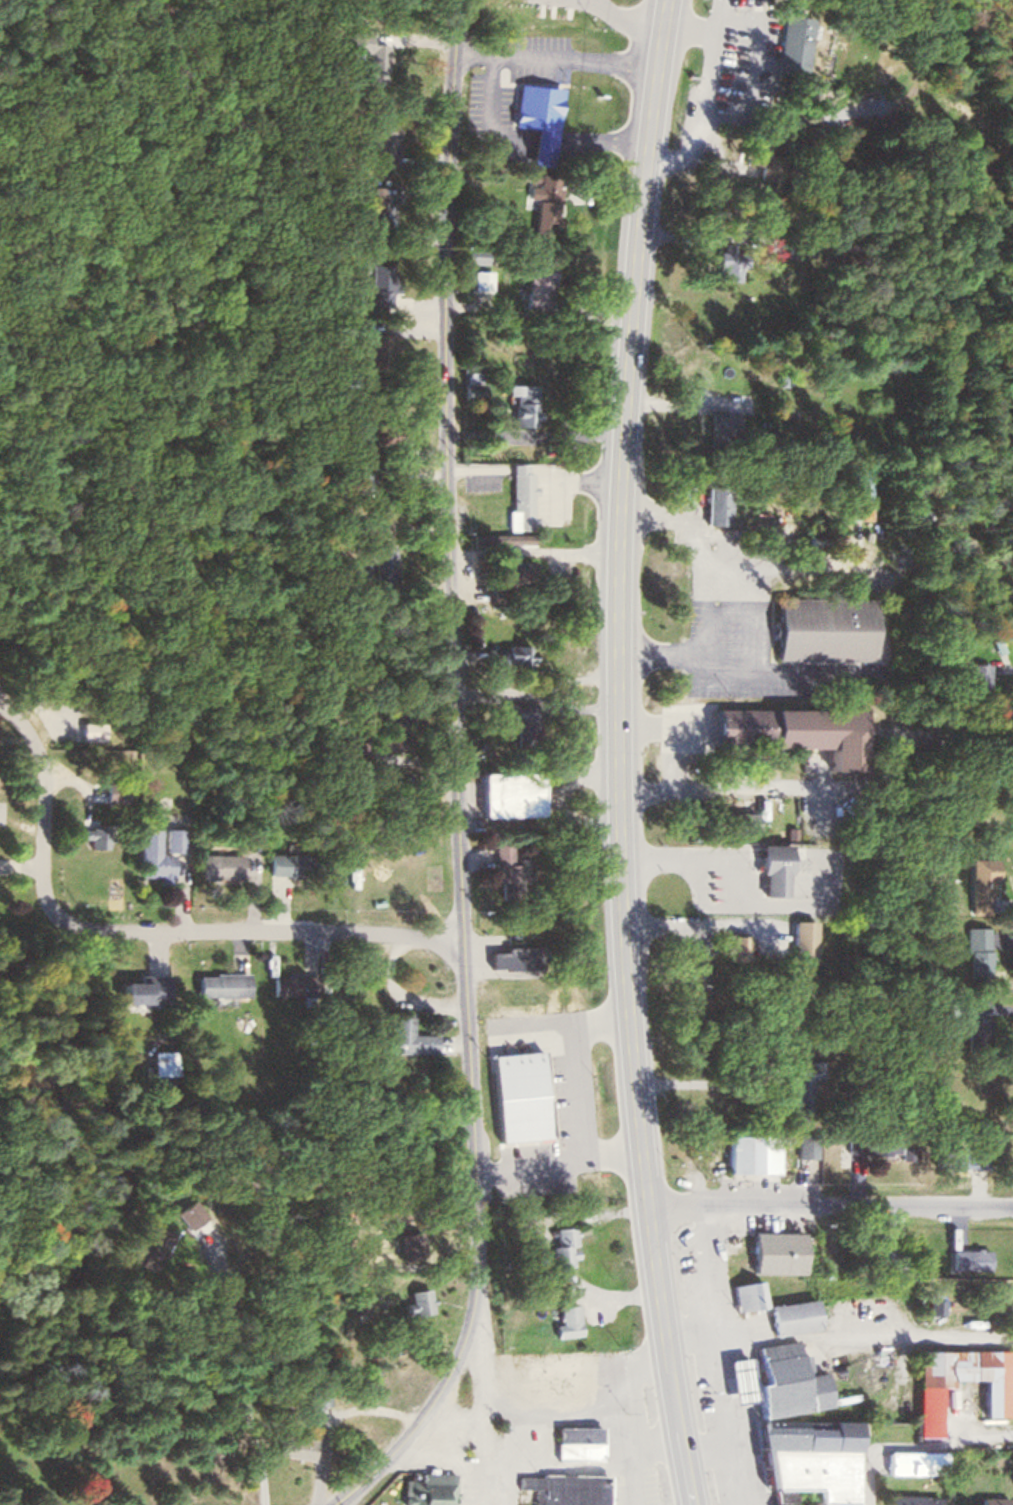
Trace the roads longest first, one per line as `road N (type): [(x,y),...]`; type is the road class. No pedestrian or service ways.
road 1 (primary): [(692,1504),(633,1108),(615,848),(617,480),(666,0)]
road 2 (residential): [(495,1504),(448,564),(443,300),(459,0)]
road 3 (residential): [(461,938),(80,929),(59,916),(47,891),(50,787),(41,758),(0,716)]
road 4 (residential): [(255,1290),(254,1411),(146,1378),(109,1347),(103,1329),(109,1276),(128,1229),(166,1196),(187,1195),(242,1226),(255,1290)]
road 5 (residential): [(646,1207),(850,1200),(1012,1208)]
road 6 (residential): [(479,1308),(423,1424),(335,1504)]

